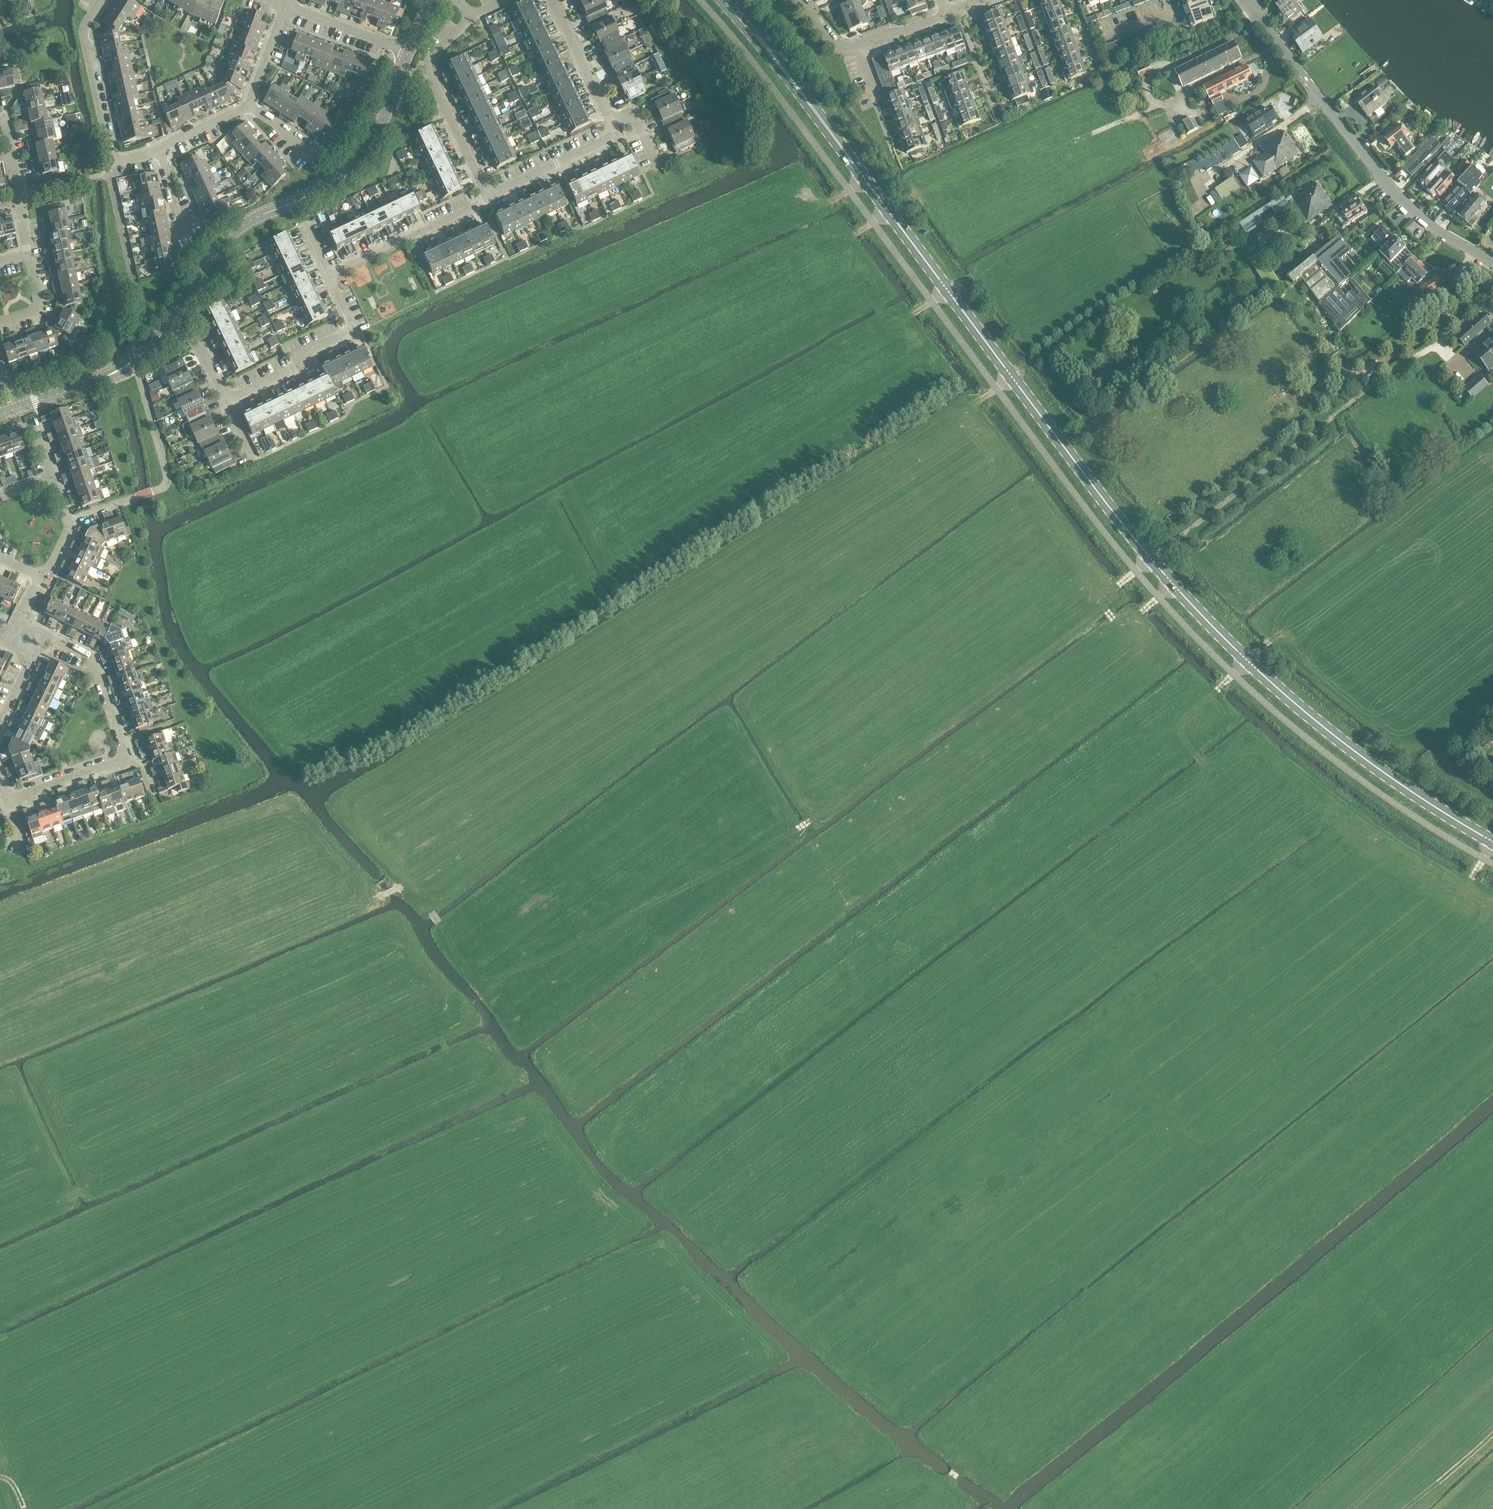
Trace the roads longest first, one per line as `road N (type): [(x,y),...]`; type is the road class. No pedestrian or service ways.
road 1 (primary): [(1492,842),(1320,723),(1151,559),(726,0)]
road 2 (tertiary): [(169,323),(211,250),(312,194),(366,150),(407,53)]
road 3 (residential): [(1492,262),(1400,198),(1244,0)]
road 4 (track): [(1091,1367),(958,1468),(945,1487),(959,1508)]
road 5 (residential): [(488,197),(429,73),(471,15)]
road 6 (residential): [(335,274),(350,330),(223,401)]
road 7 (tertiary): [(16,408),(134,361),(169,323)]
road 8 (residential): [(24,640),(47,636),(92,657),(122,757)]
road 9 (residential): [(488,197),(335,274)]
road 10 (residential): [(116,159),(84,35),(102,0)]
road 11 (residential): [(611,121),(606,140),(488,197)]
road 12 (residential): [(552,0),(611,121)]
road 13 (residential): [(407,53),(287,7)]
road 14 (residential): [(122,757),(6,800)]

